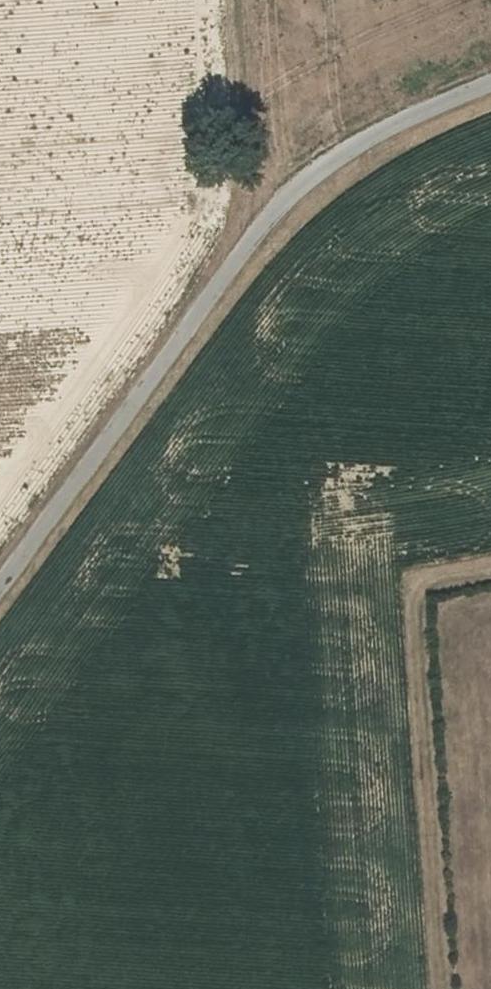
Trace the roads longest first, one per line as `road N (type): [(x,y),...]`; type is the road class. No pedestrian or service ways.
road 1 (unclassified): [(490,82),(375,130),(292,185),(0,579)]
road 2 (track): [(490,569),(439,579),(422,588),(414,604),(444,988)]

